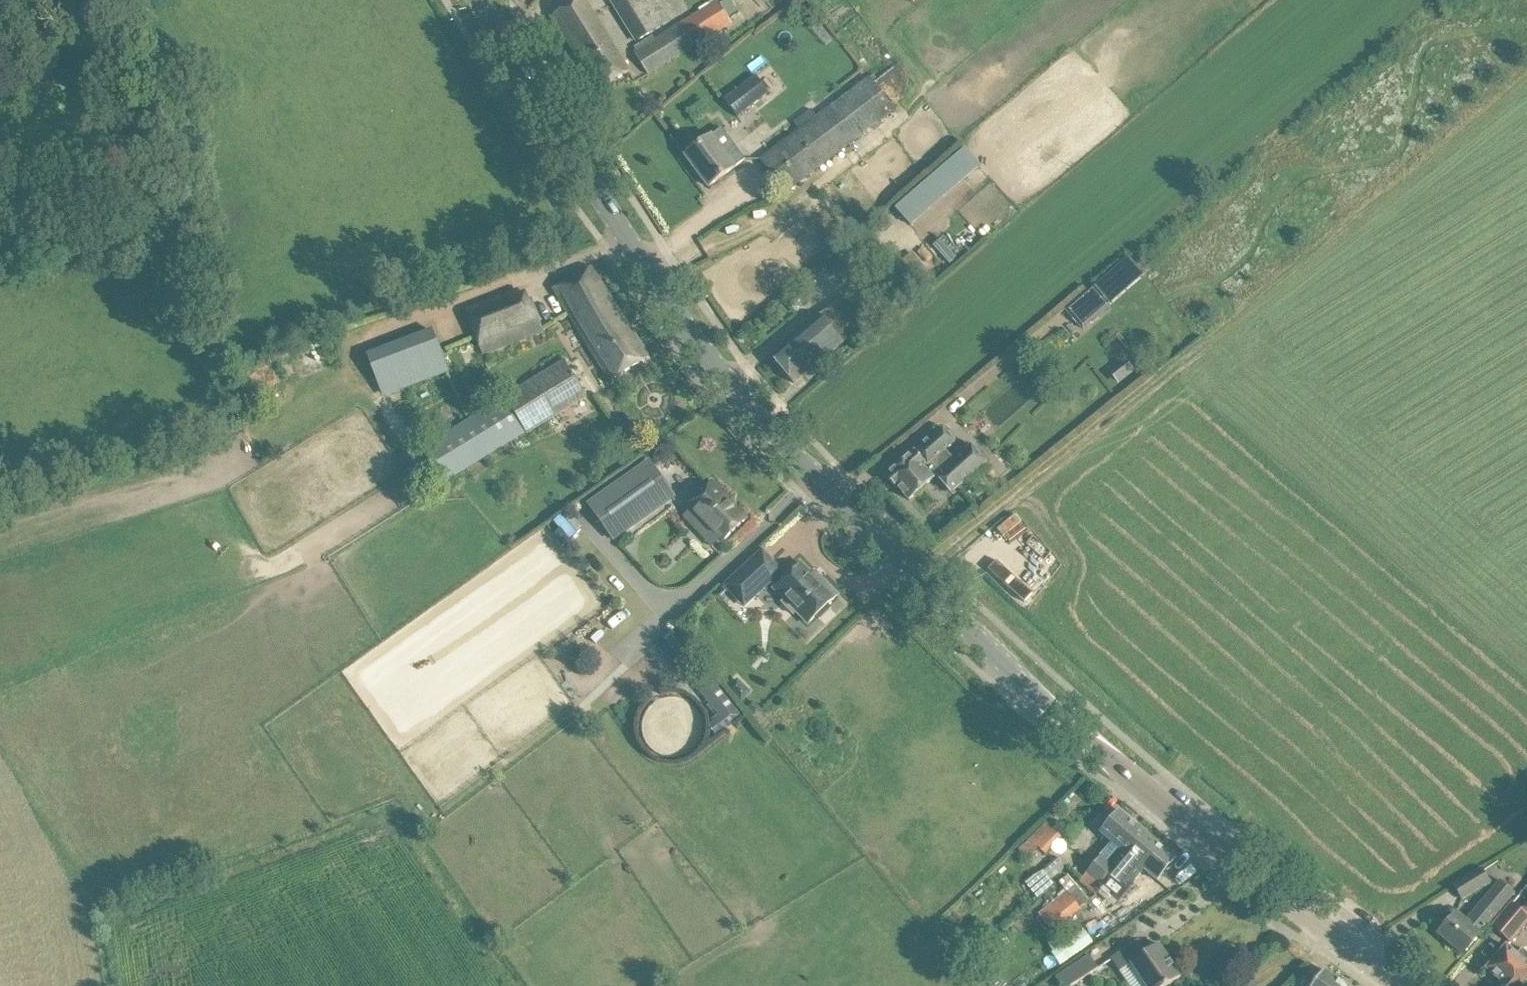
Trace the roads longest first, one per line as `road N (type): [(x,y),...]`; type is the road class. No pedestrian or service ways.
road 1 (tertiary): [(1404,985),(1225,854),(1016,675),(752,407),(679,316),(481,0)]

